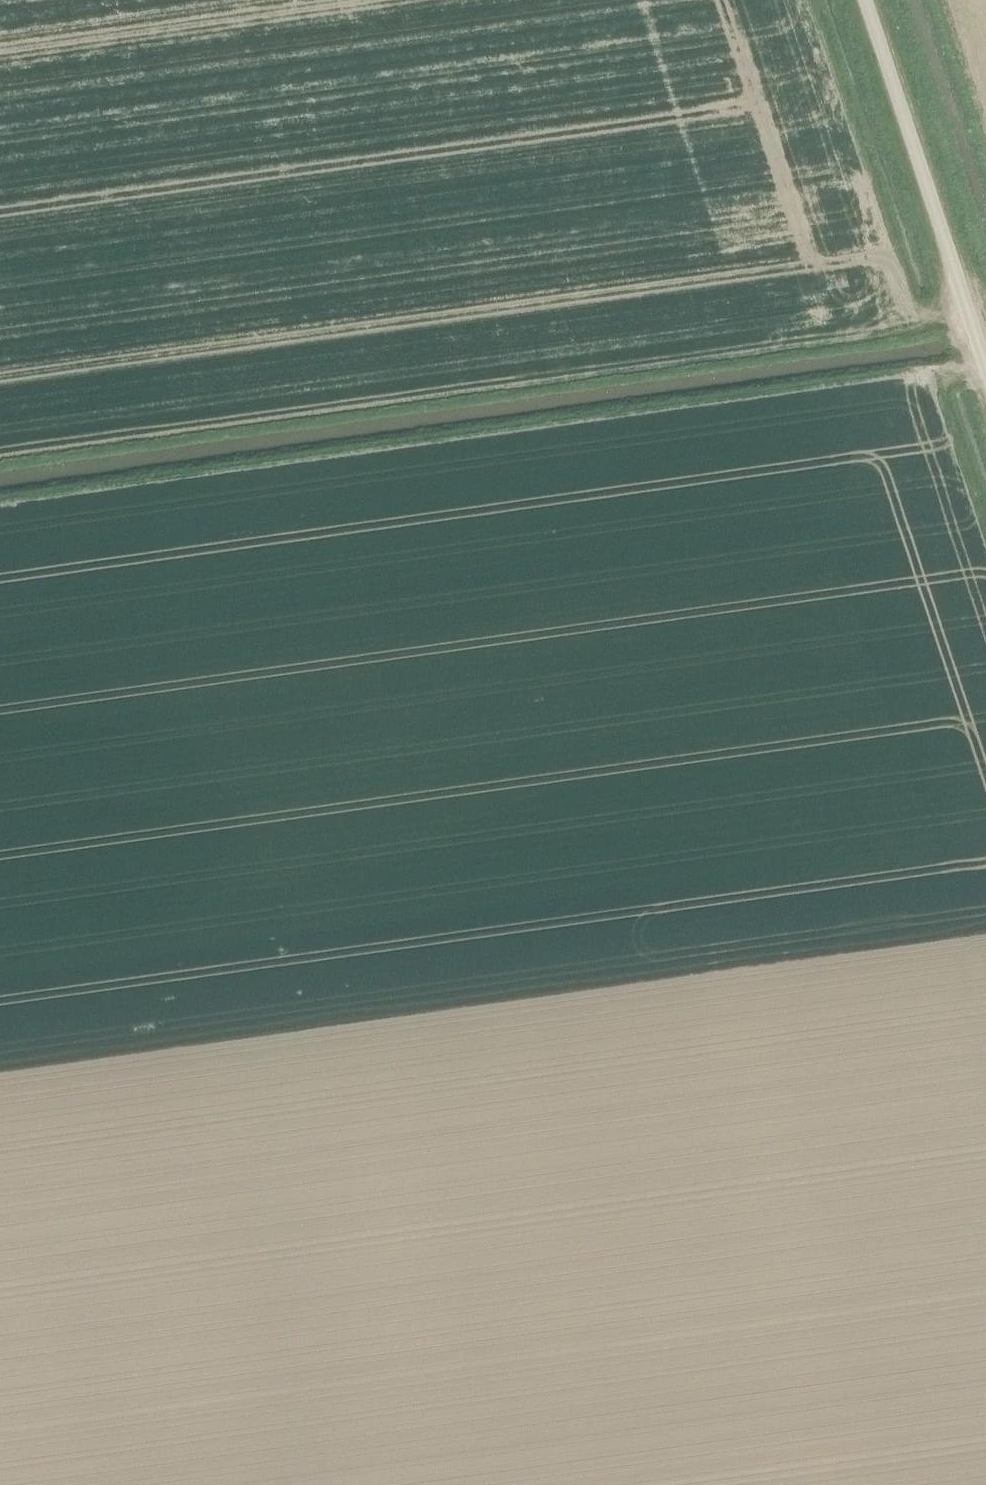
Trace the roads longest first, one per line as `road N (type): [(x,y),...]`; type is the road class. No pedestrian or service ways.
road 1 (unclassified): [(985,363),(865,0)]

